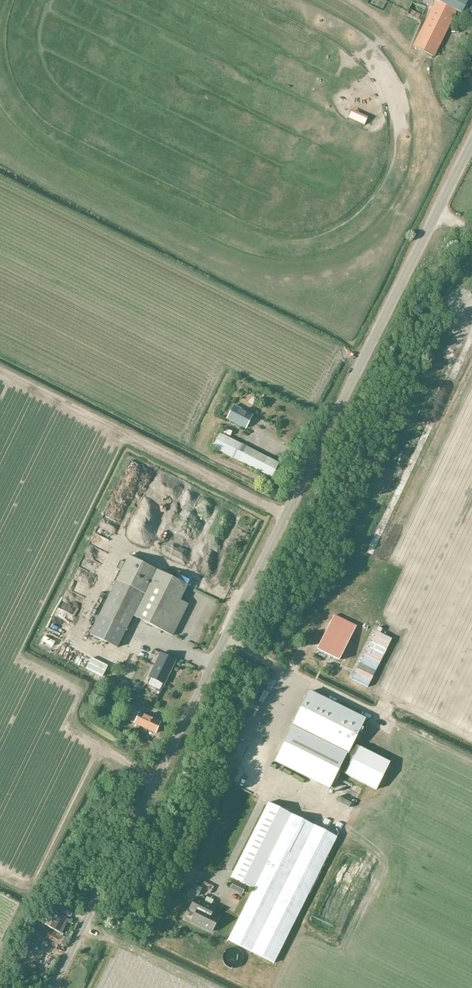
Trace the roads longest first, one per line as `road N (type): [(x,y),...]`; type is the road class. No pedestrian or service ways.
road 1 (unclassified): [(51,987),(471,141)]
road 2 (track): [(128,435),(286,516)]

